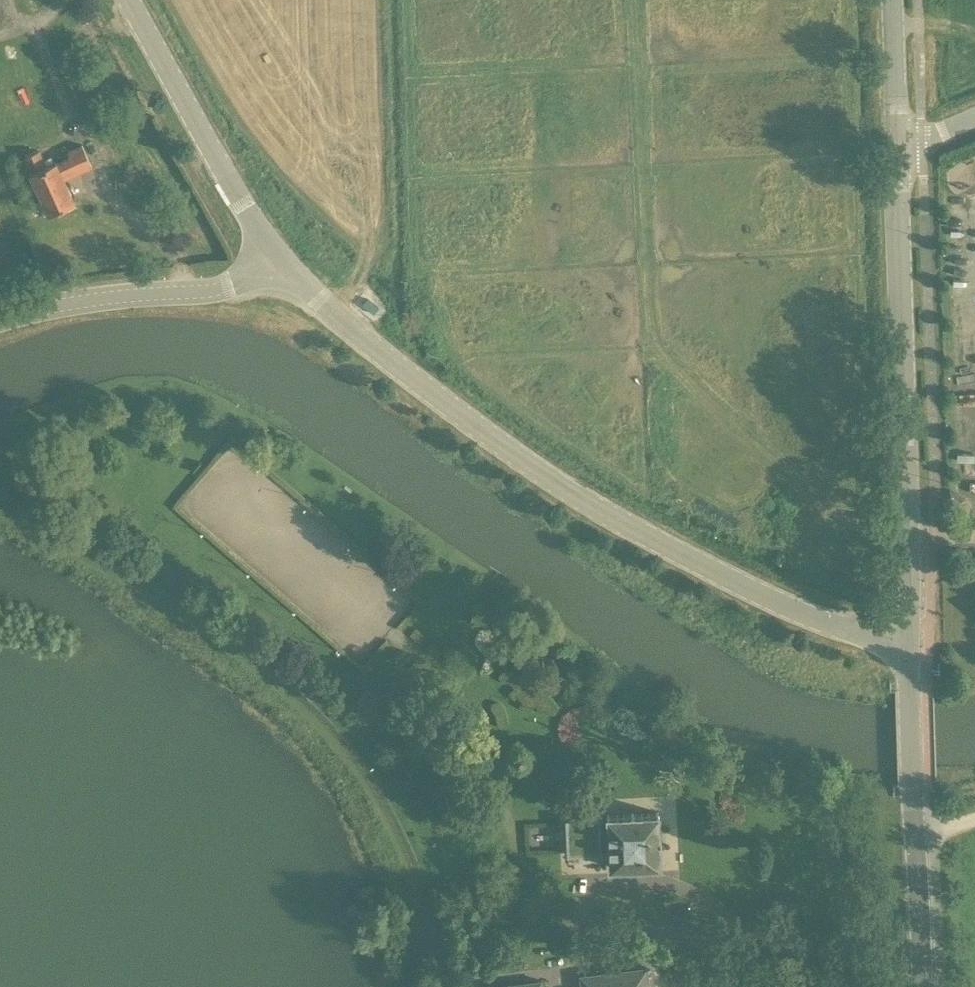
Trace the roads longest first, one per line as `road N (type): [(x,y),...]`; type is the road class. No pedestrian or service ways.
road 1 (tertiary): [(911,640),(860,636),(758,595),(536,471),(359,339),(277,252)]
road 2 (tertiary): [(911,640),(897,151)]
road 3 (tertiary): [(923,986),(911,640)]
road 4 (tertiary): [(277,252),(247,215),(128,0)]
road 5 (unclassified): [(0,319),(39,304),(225,281),(277,252)]
road 6 (tertiary): [(897,151),(892,0)]

